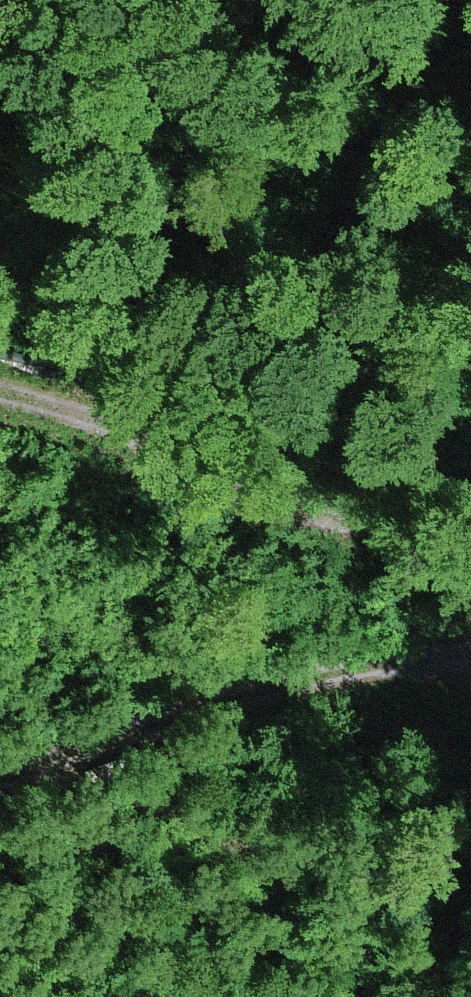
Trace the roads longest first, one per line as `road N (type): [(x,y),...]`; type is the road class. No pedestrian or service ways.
road 1 (track): [(388,529),(384,428),(343,321),(364,202),(424,0)]
road 2 (track): [(470,559),(320,513),(0,389)]
road 3 (track): [(0,782),(197,710),(343,674),(470,658)]

